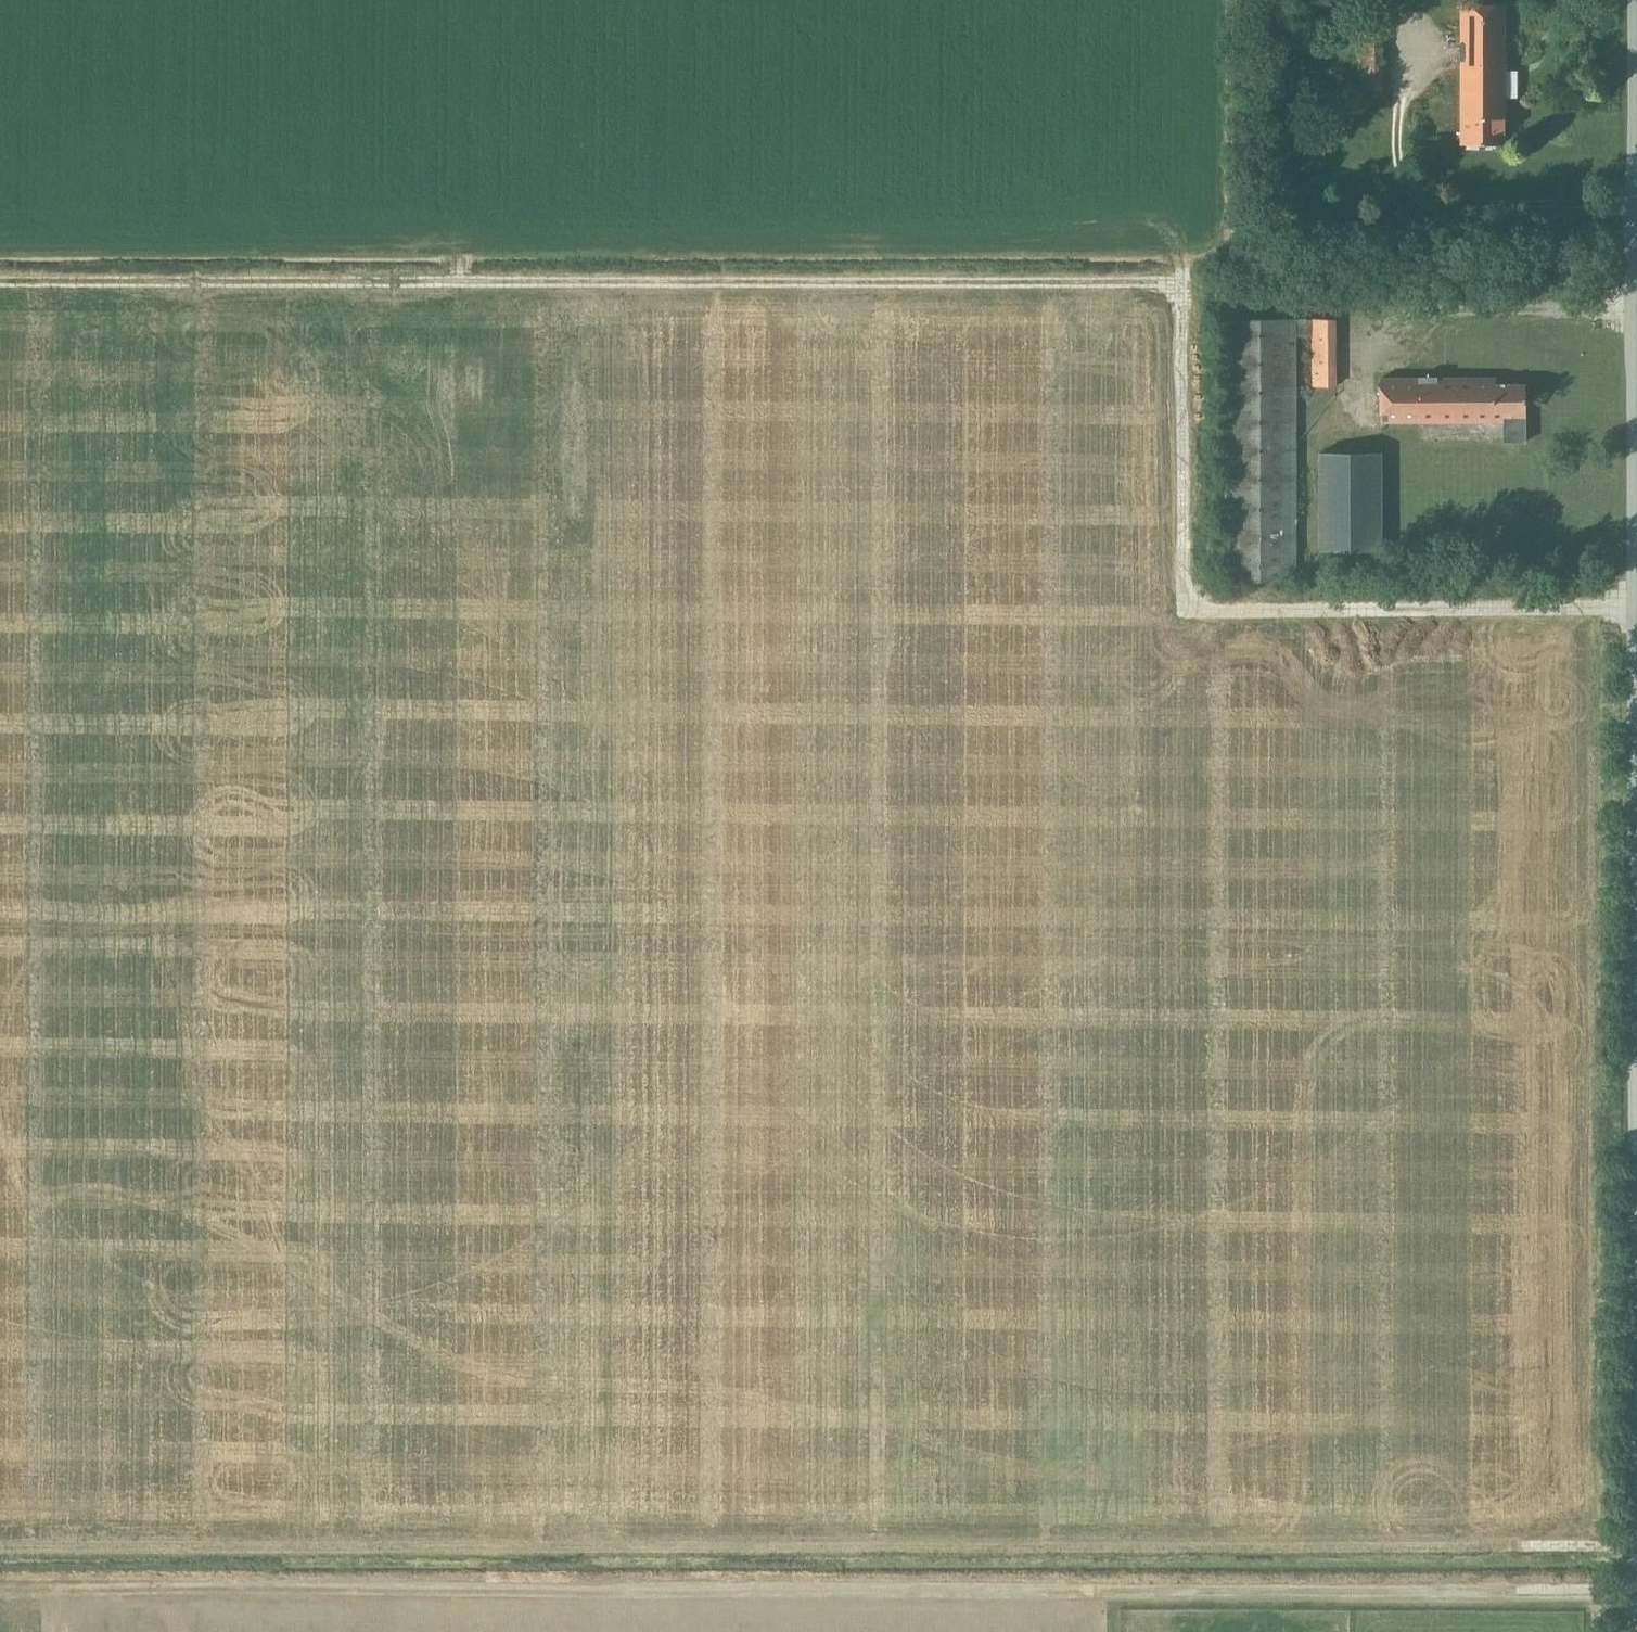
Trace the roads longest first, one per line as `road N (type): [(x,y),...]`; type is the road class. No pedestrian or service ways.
road 1 (unclassified): [(1635,1631),(1635,0)]

